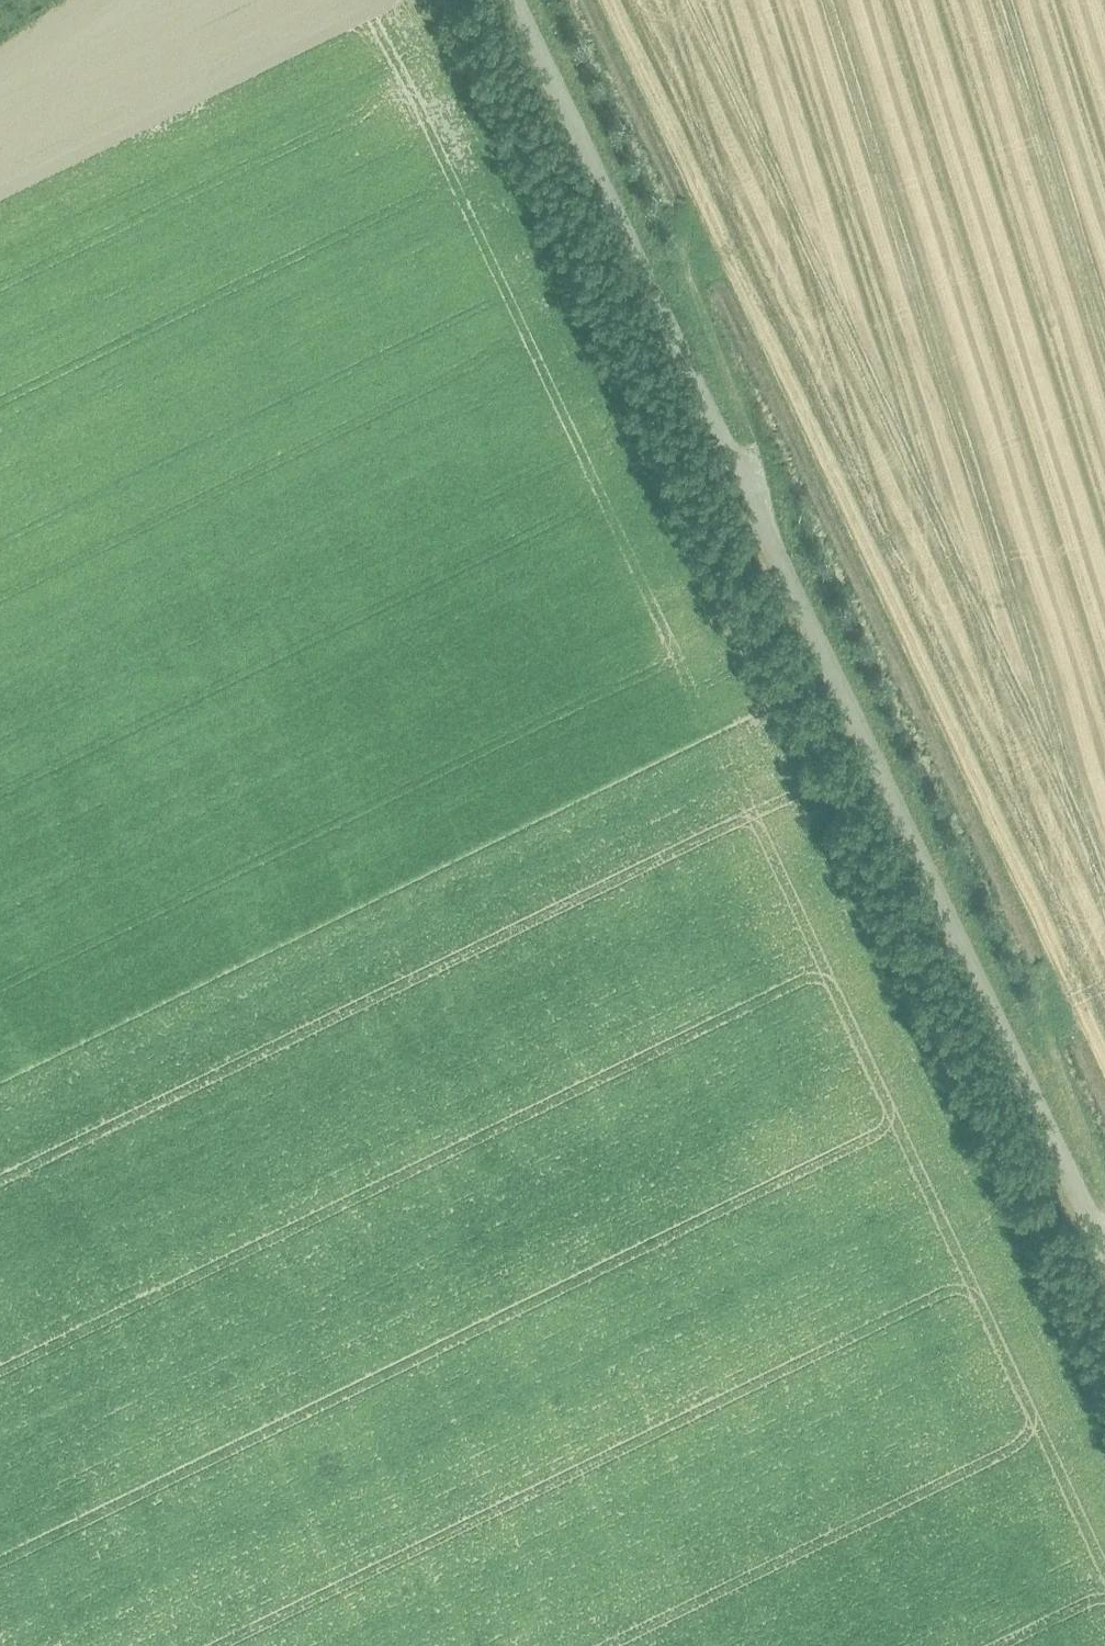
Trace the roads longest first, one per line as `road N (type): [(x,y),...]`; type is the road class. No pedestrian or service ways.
road 1 (unclassified): [(1104,1253),(515,0)]

